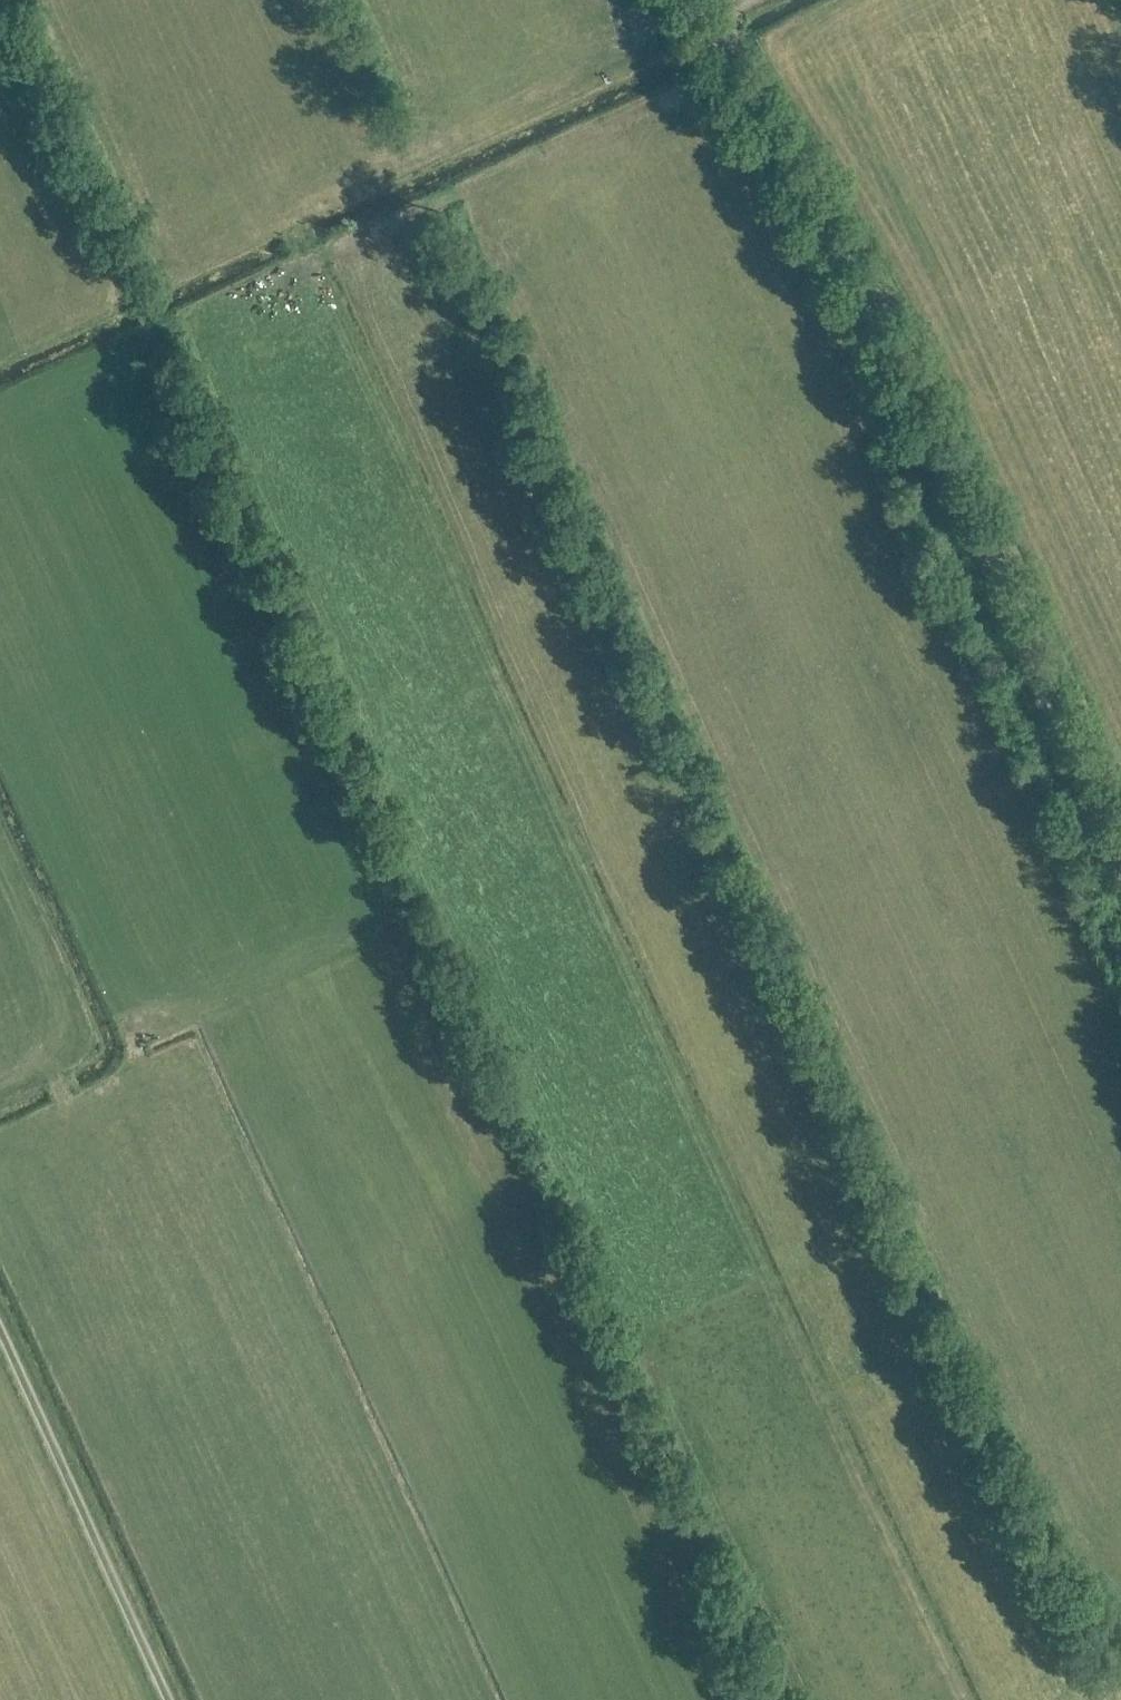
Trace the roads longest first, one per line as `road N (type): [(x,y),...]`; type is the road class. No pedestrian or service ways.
road 1 (unclassified): [(1120,845),(886,328),(697,0)]
road 2 (track): [(169,1699),(0,1335)]

